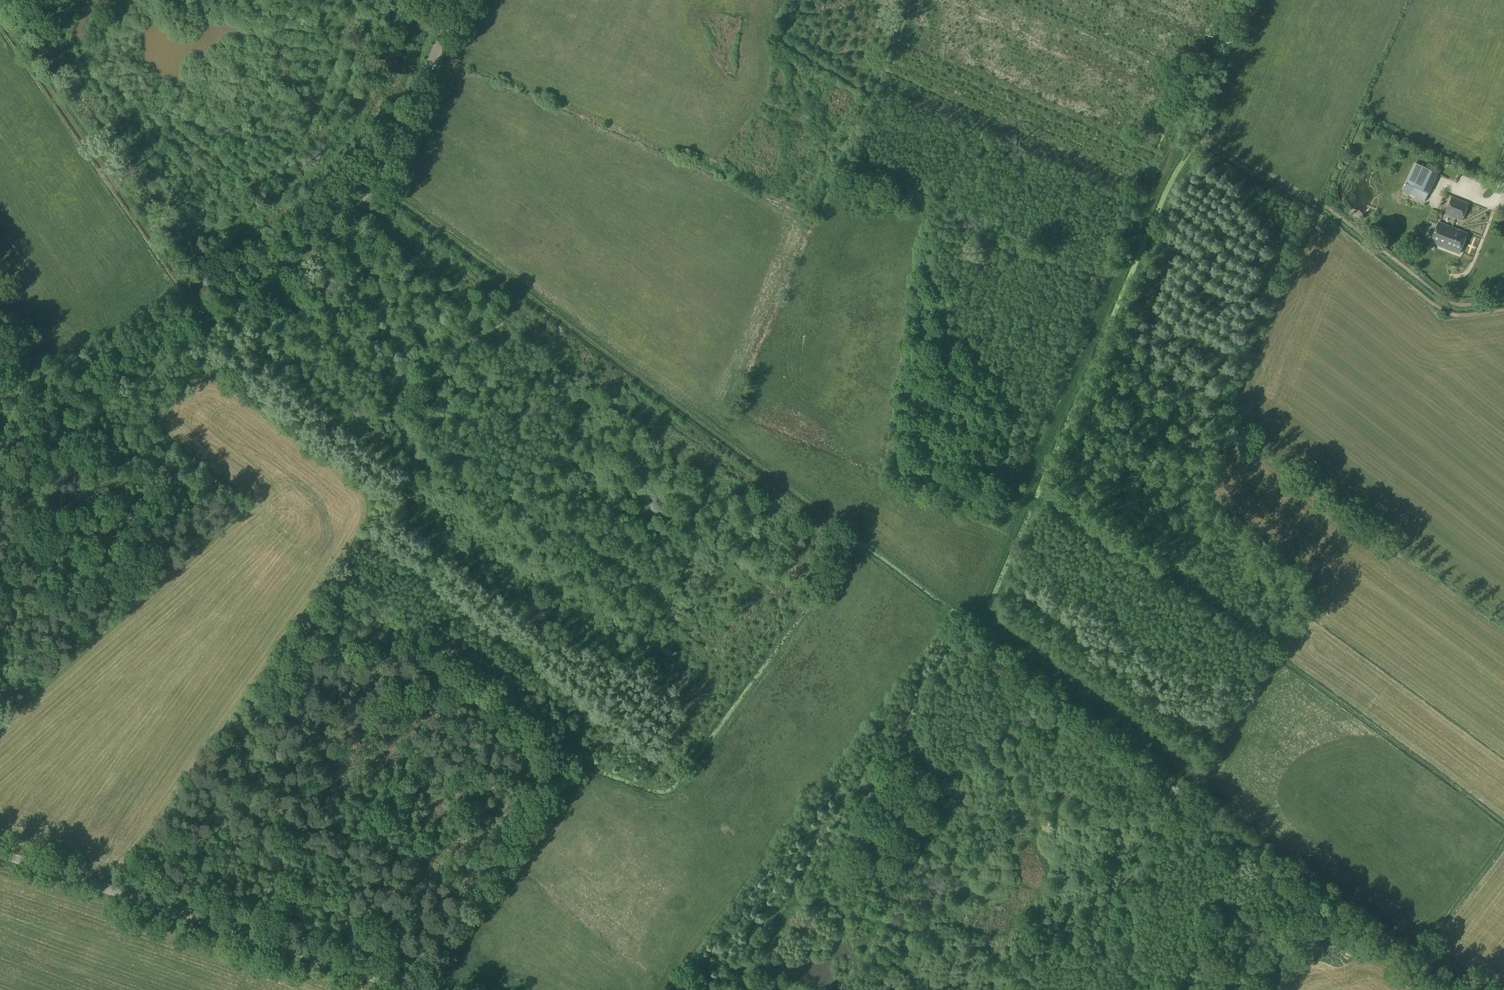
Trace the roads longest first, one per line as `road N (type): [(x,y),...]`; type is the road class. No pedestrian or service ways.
road 1 (unclassified): [(0,448),(364,198),(388,165),(460,0)]
road 2 (unclassified): [(409,989),(0,853)]

